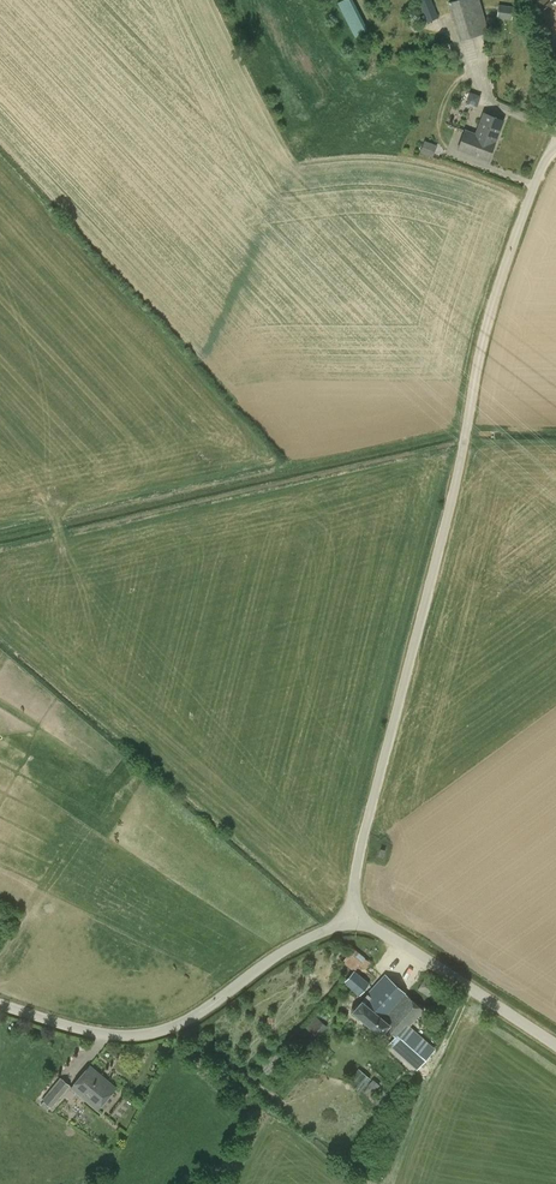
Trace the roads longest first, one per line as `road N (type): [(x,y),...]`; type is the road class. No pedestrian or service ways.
road 1 (unclassified): [(352,925),(357,868),(456,480),(483,335),(544,160),(555,148)]
road 2 (unclassified): [(352,925),(284,949),(182,1027),(143,1037),(92,1032),(0,1005)]
road 3 (unclassified): [(555,1046),(383,932),(352,925)]

